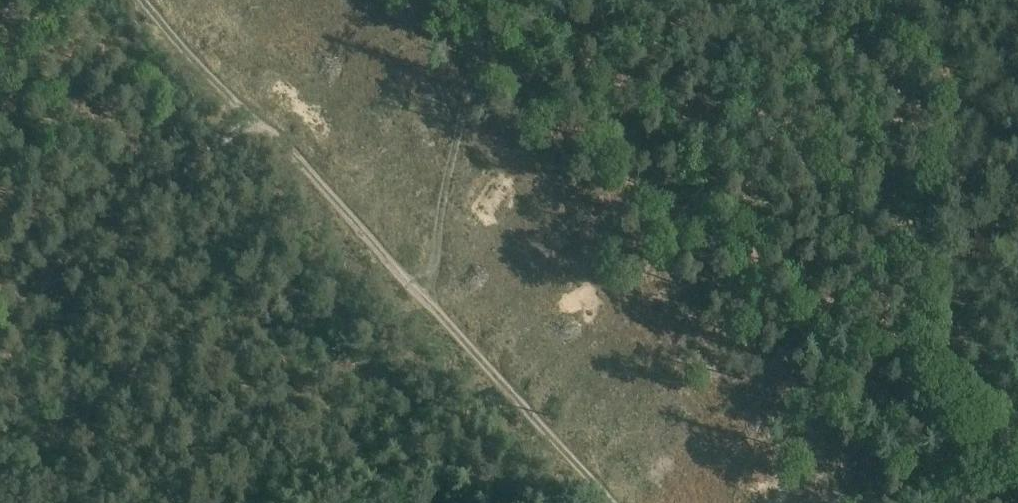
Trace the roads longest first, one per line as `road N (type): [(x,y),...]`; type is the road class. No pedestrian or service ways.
road 1 (track): [(611,502),(145,0)]
road 2 (track): [(252,117),(0,333)]
road 3 (track): [(428,300),(443,191),(494,0)]
road 4 (track): [(871,0),(928,60),(943,54),(956,0)]

